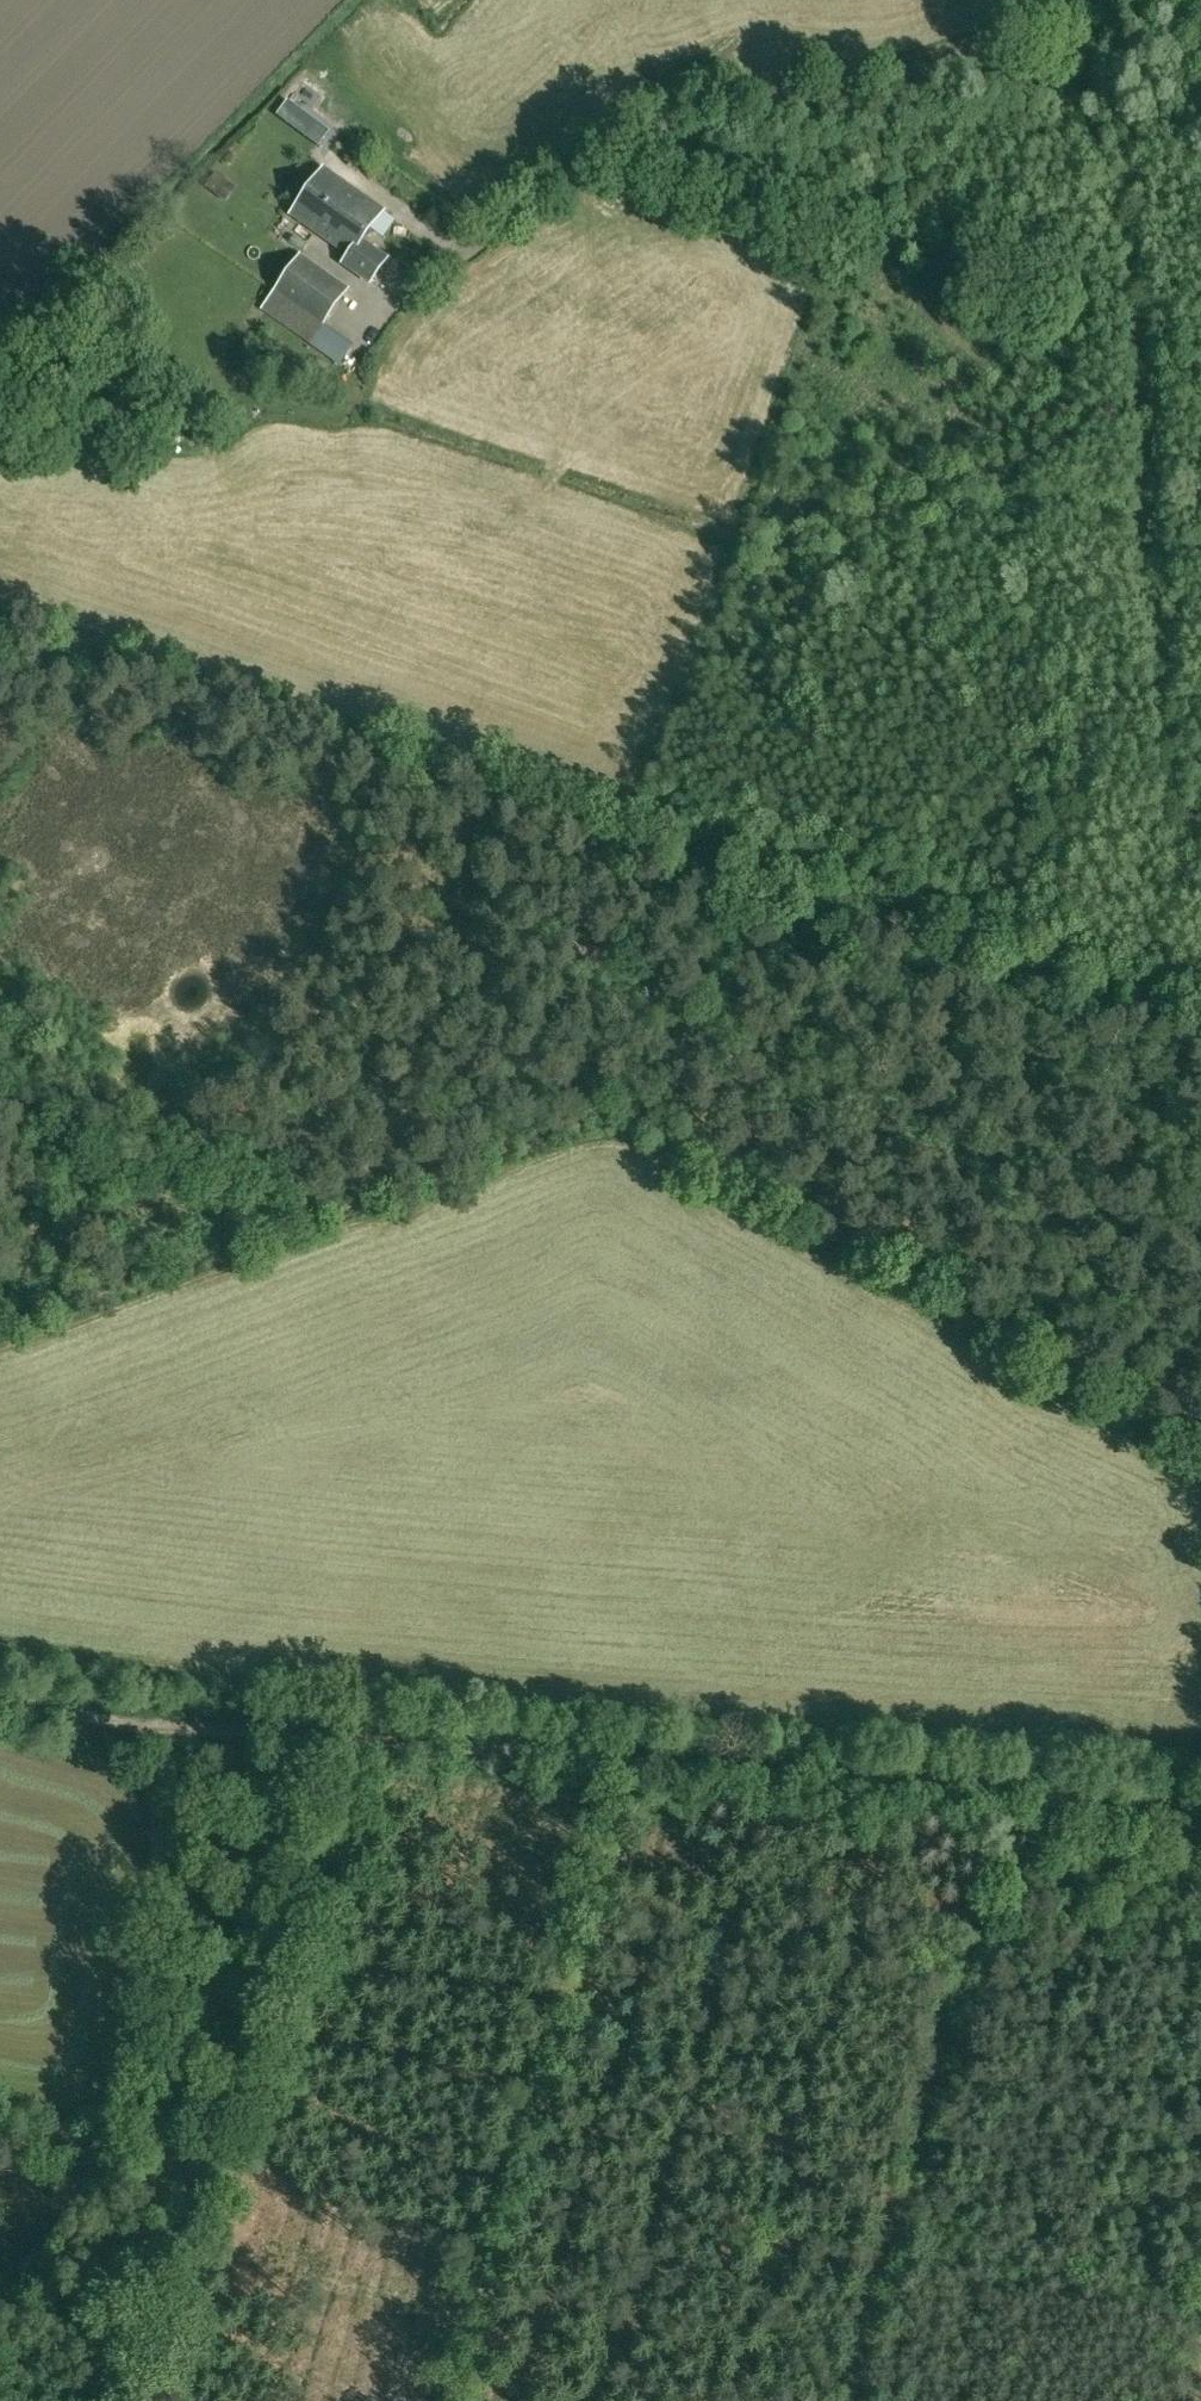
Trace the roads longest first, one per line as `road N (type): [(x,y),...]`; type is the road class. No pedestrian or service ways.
road 1 (track): [(1200,1819),(997,1789),(199,1726),(59,1710),(0,1692)]

